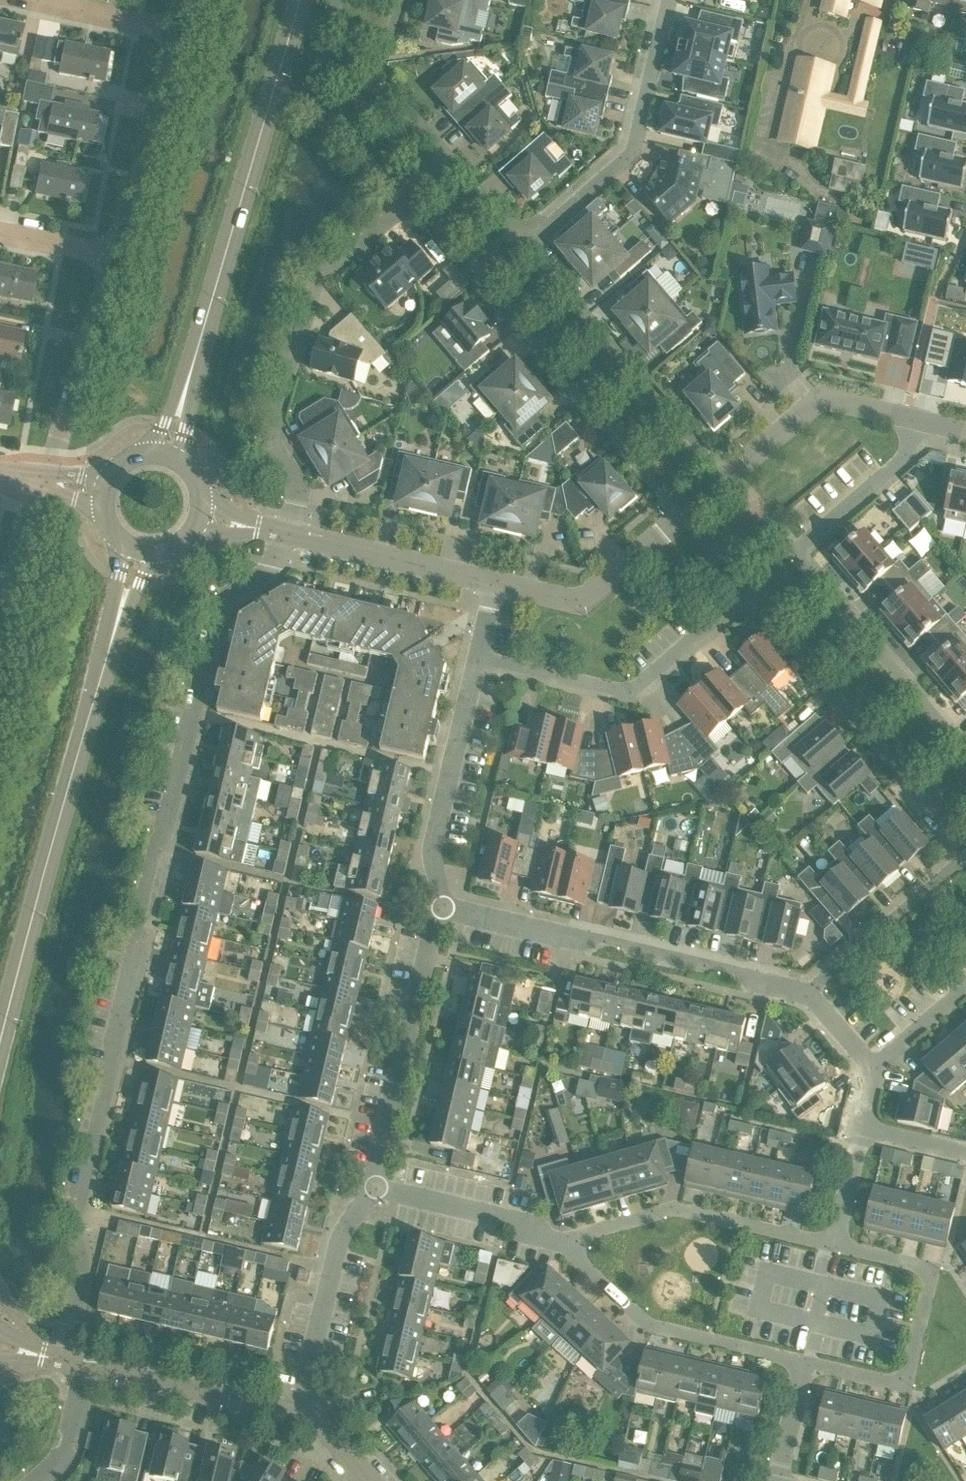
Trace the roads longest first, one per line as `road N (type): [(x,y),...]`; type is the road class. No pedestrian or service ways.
road 1 (residential): [(54,1353),(79,1258),(74,1204),(215,615),(239,583),(271,561),(279,530)]
road 2 (tertiary): [(0,1061),(136,551)]
road 3 (tertiary): [(169,455),(301,0)]
road 4 (residential): [(965,752),(794,551),(905,458),(911,416)]
road 5 (residential): [(279,530),(296,488),(273,431),(312,285),(407,193)]
road 6 (residential): [(445,908),(808,992)]
road 7 (residential): [(747,592),(965,846)]
road 8 (residential): [(808,1362),(907,1381),(933,1269),(833,1242)]
road 9 (residential): [(480,658),(631,694),(747,592)]
road 10 (residential): [(668,0),(628,154),(521,244)]
road 11 (residential): [(552,1235),(645,1323),(808,1362)]
road 12 (residential): [(833,1242),(672,1207),(552,1235)]
road 13 (residential): [(378,1188),(445,908)]
road 14 (residential): [(445,908),(432,861),(480,658)]
road 15 (residential): [(295,1410),(347,1224),(378,1188)]
road 16 (residential): [(50,482),(120,257)]
road 17 (residential): [(120,257),(182,33)]
road 18 (residential): [(335,0),(314,71),(328,104),(407,193)]
road 19 (residential): [(279,530),(497,582)]
road 20 (residential): [(295,1410),(222,1387),(78,1369)]
road 21 (residential): [(497,582),(581,598),(681,515)]
road 22 (residential): [(911,416),(820,397),(728,475)]
road 23 (residential): [(728,475),(584,318)]
road 24 (residential): [(407,193),(545,354)]
road 25 (residential): [(545,354),(681,515)]
road 26 (residential): [(965,854),(808,992)]
road 27 (residential): [(446,156),(377,68),(398,0)]
road 28 (residential): [(552,1235),(378,1188)]
road 29 (residential): [(0,651),(50,482)]
road 30 (residential): [(182,33),(42,0)]
road 31 (residential): [(34,1480),(59,1458),(74,1422),(78,1369)]
road 32 (residential): [(808,1362),(833,1242)]
road 33 (residential): [(120,257),(0,232)]
road 34 (residential): [(777,1480),(808,1362)]
road 35 (residential): [(833,1242),(865,1125)]
road 36 (residential): [(874,1068),(965,989)]

